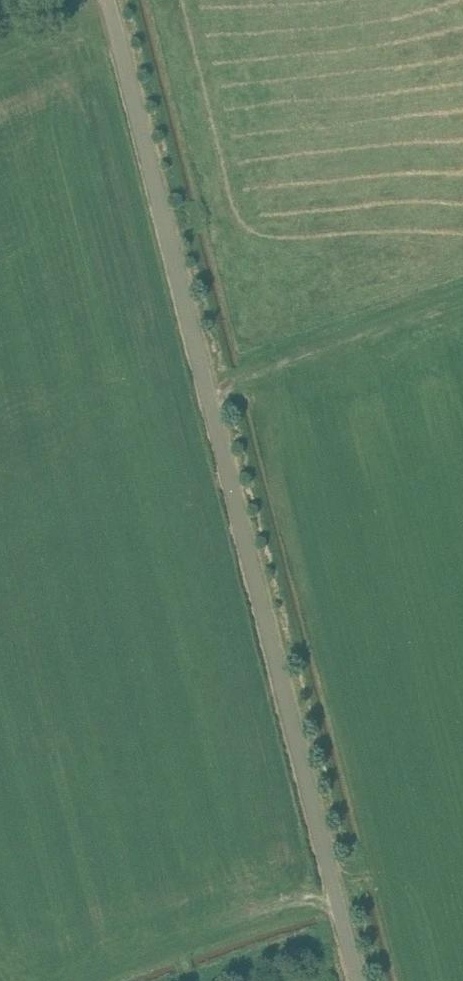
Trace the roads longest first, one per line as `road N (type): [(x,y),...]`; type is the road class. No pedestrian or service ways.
road 1 (unclassified): [(361,980),(109,0)]

